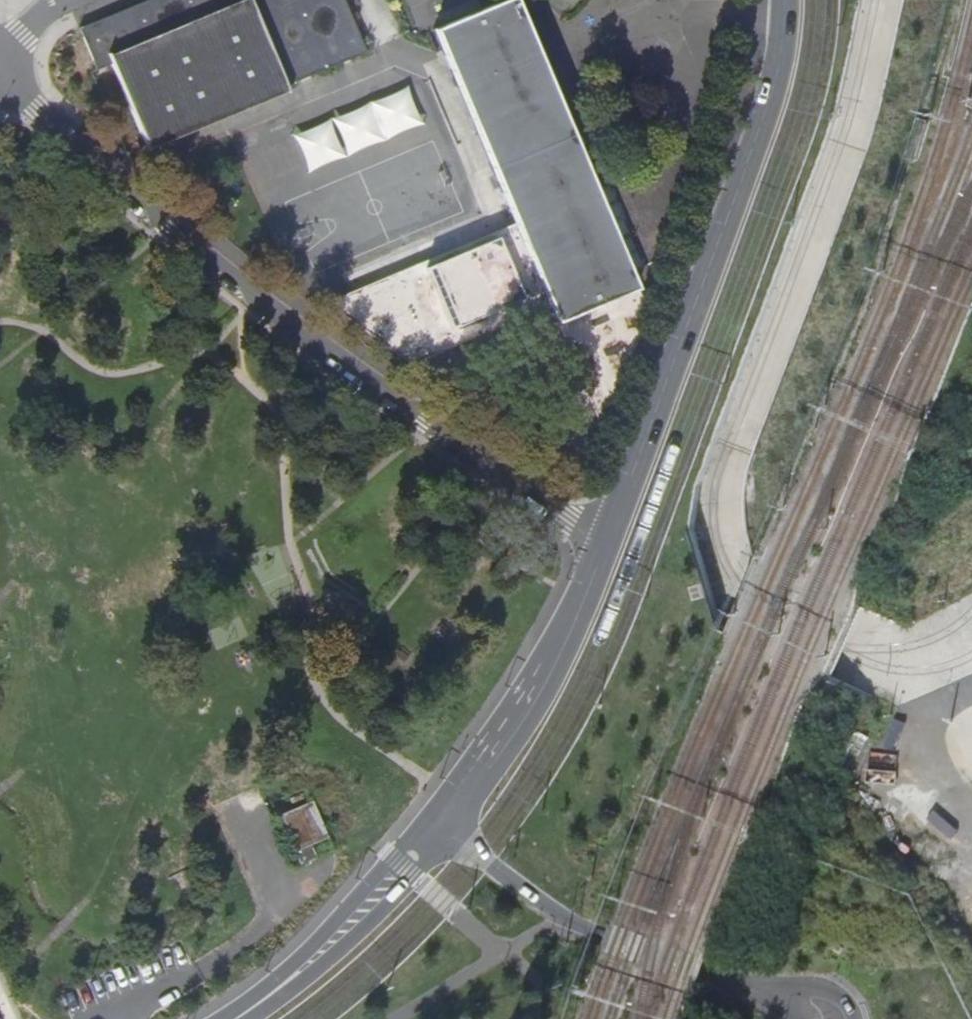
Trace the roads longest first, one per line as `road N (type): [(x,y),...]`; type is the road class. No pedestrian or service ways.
road 1 (residential): [(0,74),(94,165),(360,382),(608,543)]
road 2 (residential): [(789,0),(785,50),(762,130),(608,543)]
road 3 (residential): [(772,990),(556,914),(442,827)]
road 4 (residential): [(608,543),(557,654),(442,827)]
road 5 (residential): [(442,827),(344,935),(237,1018)]

